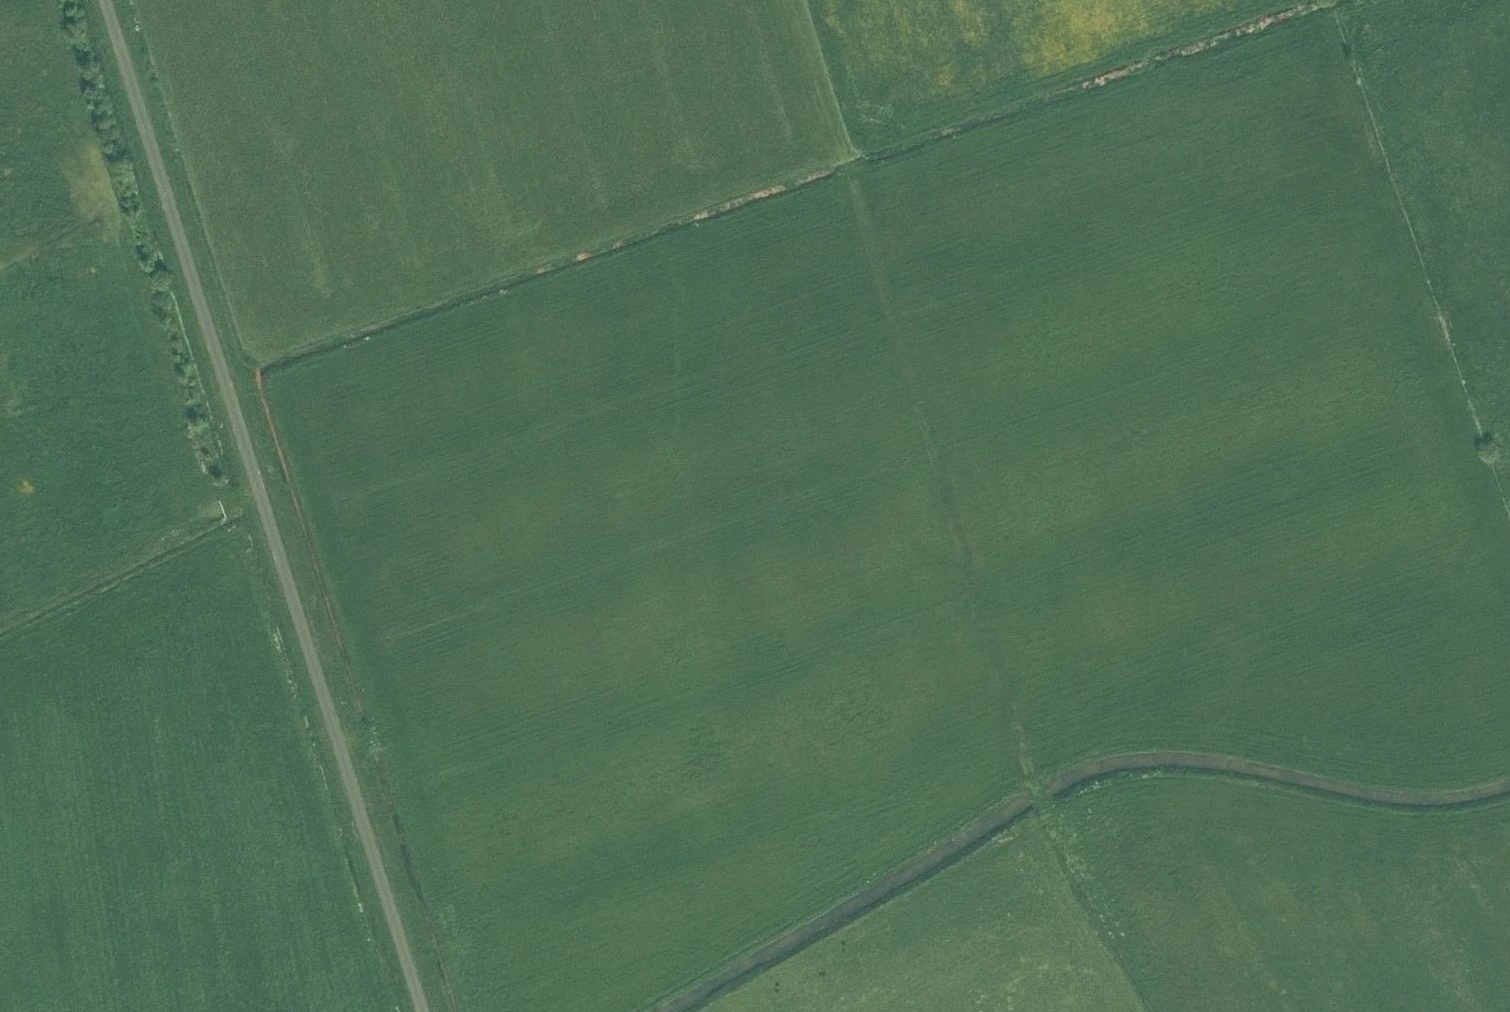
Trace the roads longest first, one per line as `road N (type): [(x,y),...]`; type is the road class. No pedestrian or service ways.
road 1 (unclassified): [(427,1011),(109,0)]

